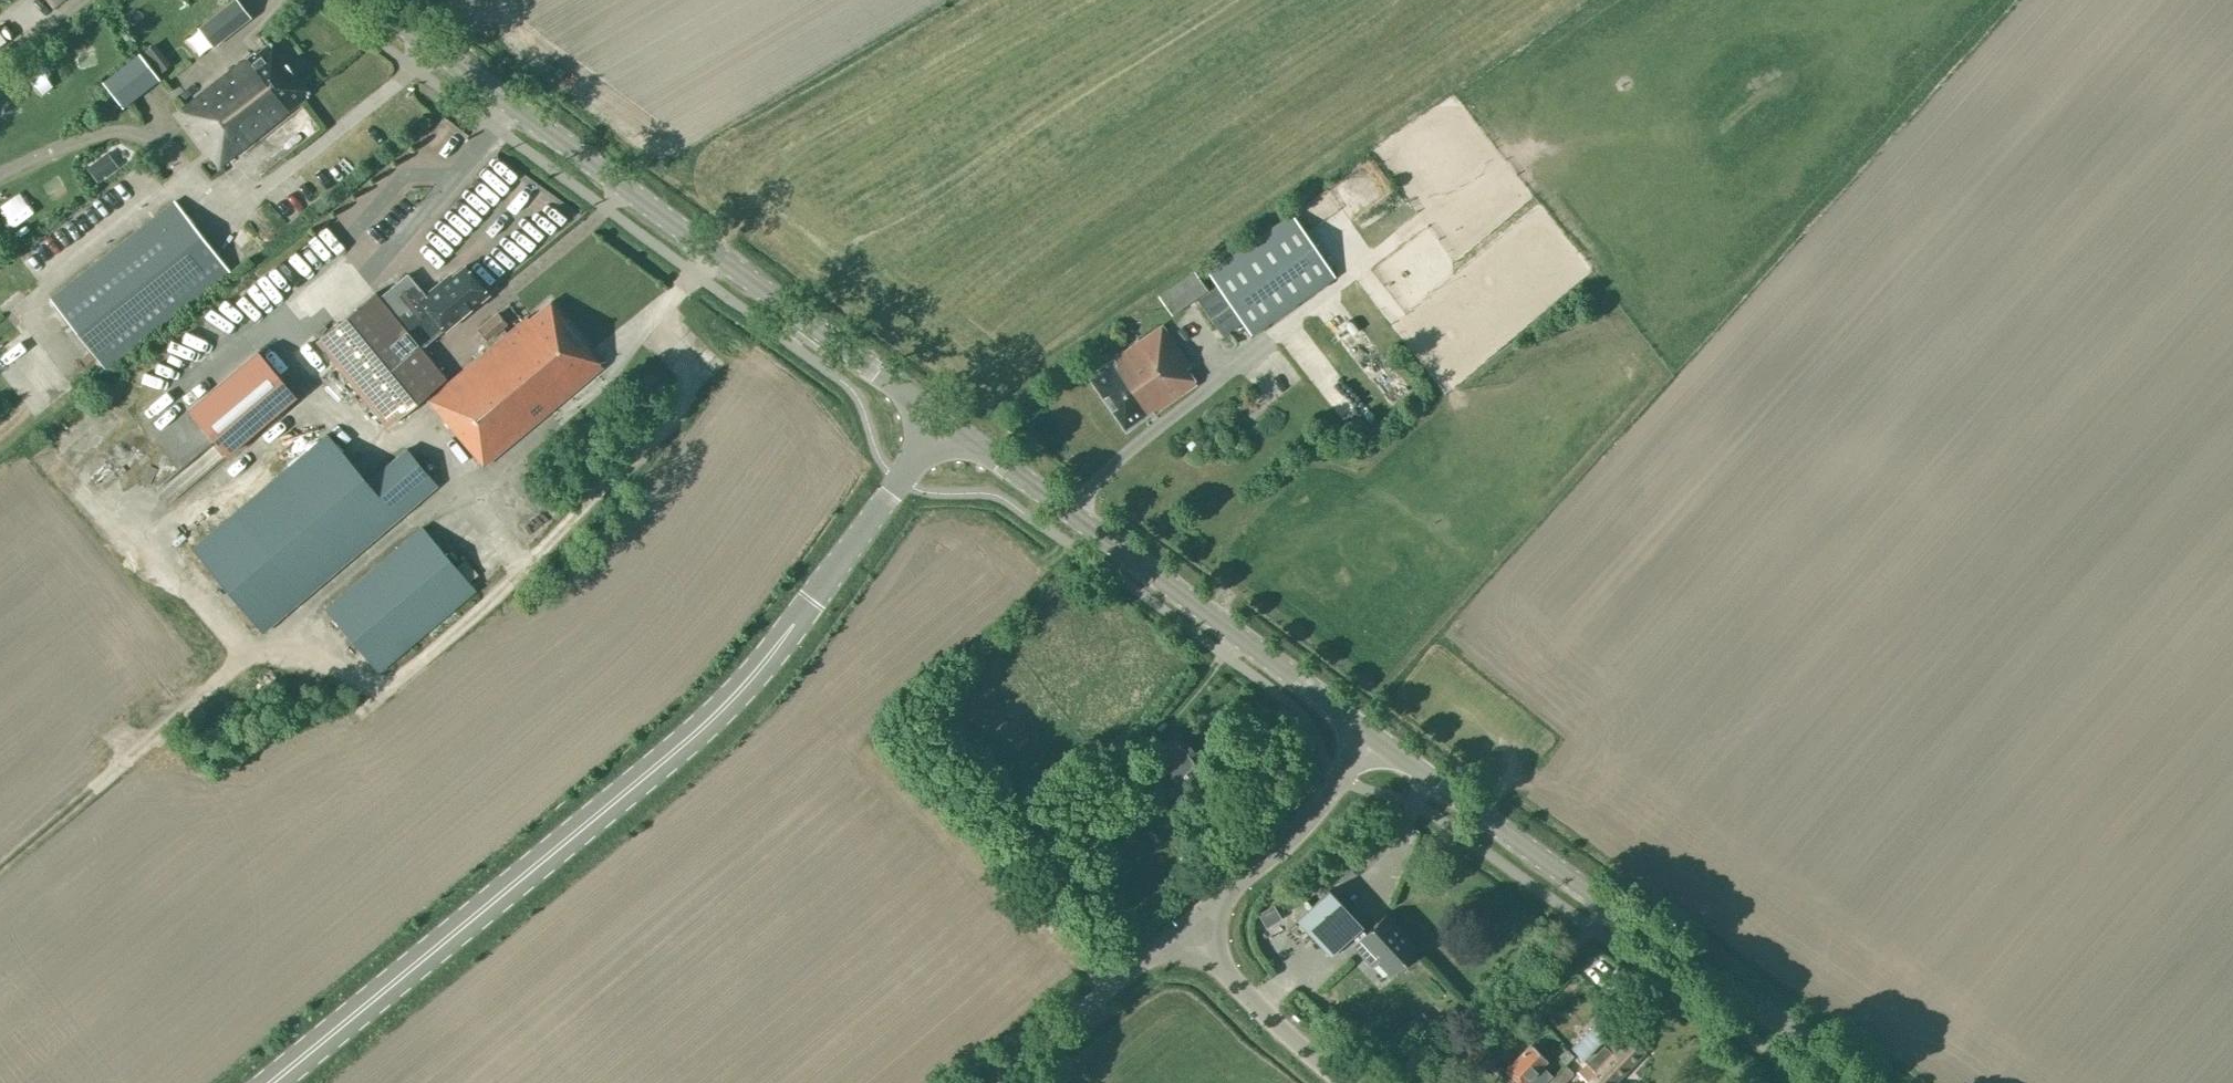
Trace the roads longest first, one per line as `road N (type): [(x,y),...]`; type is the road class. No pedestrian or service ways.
road 1 (tertiary): [(269,1082),(712,718),(759,667),(942,421)]
road 2 (tertiary): [(942,421),(367,0)]
road 3 (track): [(655,313),(695,360),(681,404),(530,559),(385,685),(267,643)]
road 4 (tertiary): [(1869,1082),(1378,738)]
road 5 (tertiary): [(1378,738),(942,421)]
road 6 (track): [(457,491),(94,789)]
road 7 (unclassified): [(1188,930),(1378,738)]
road 8 (unclassified): [(993,1082),(1188,930)]
road 9 (unclassified): [(1341,1082),(1260,1014),(1188,930)]

